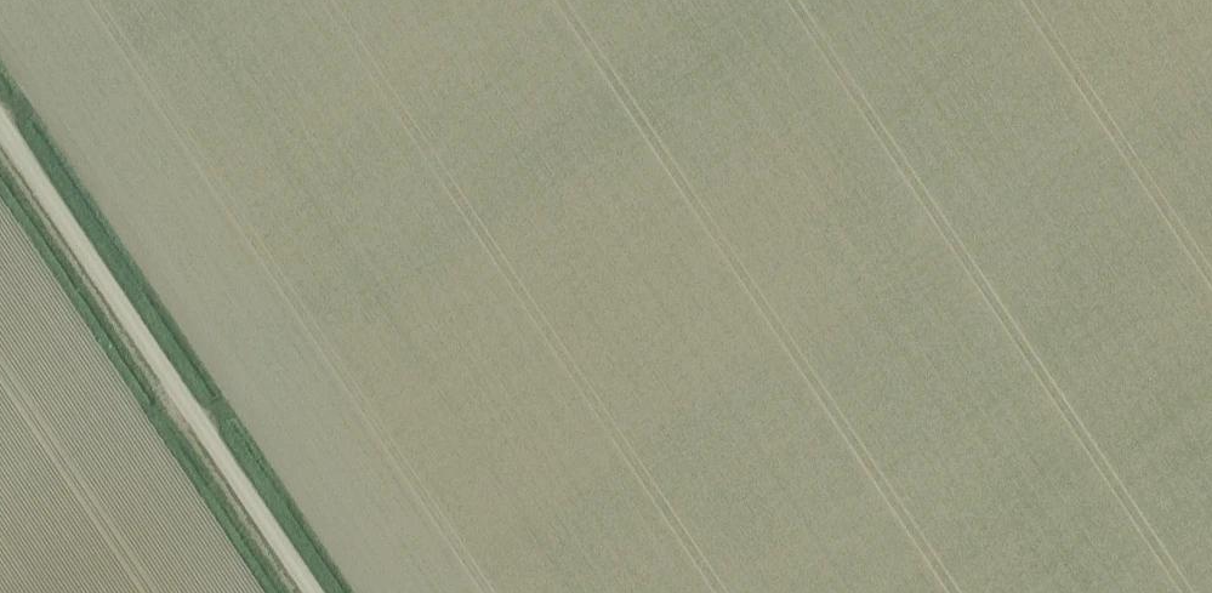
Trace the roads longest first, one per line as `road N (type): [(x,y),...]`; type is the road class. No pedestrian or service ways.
road 1 (unclassified): [(317,592),(0,117)]

